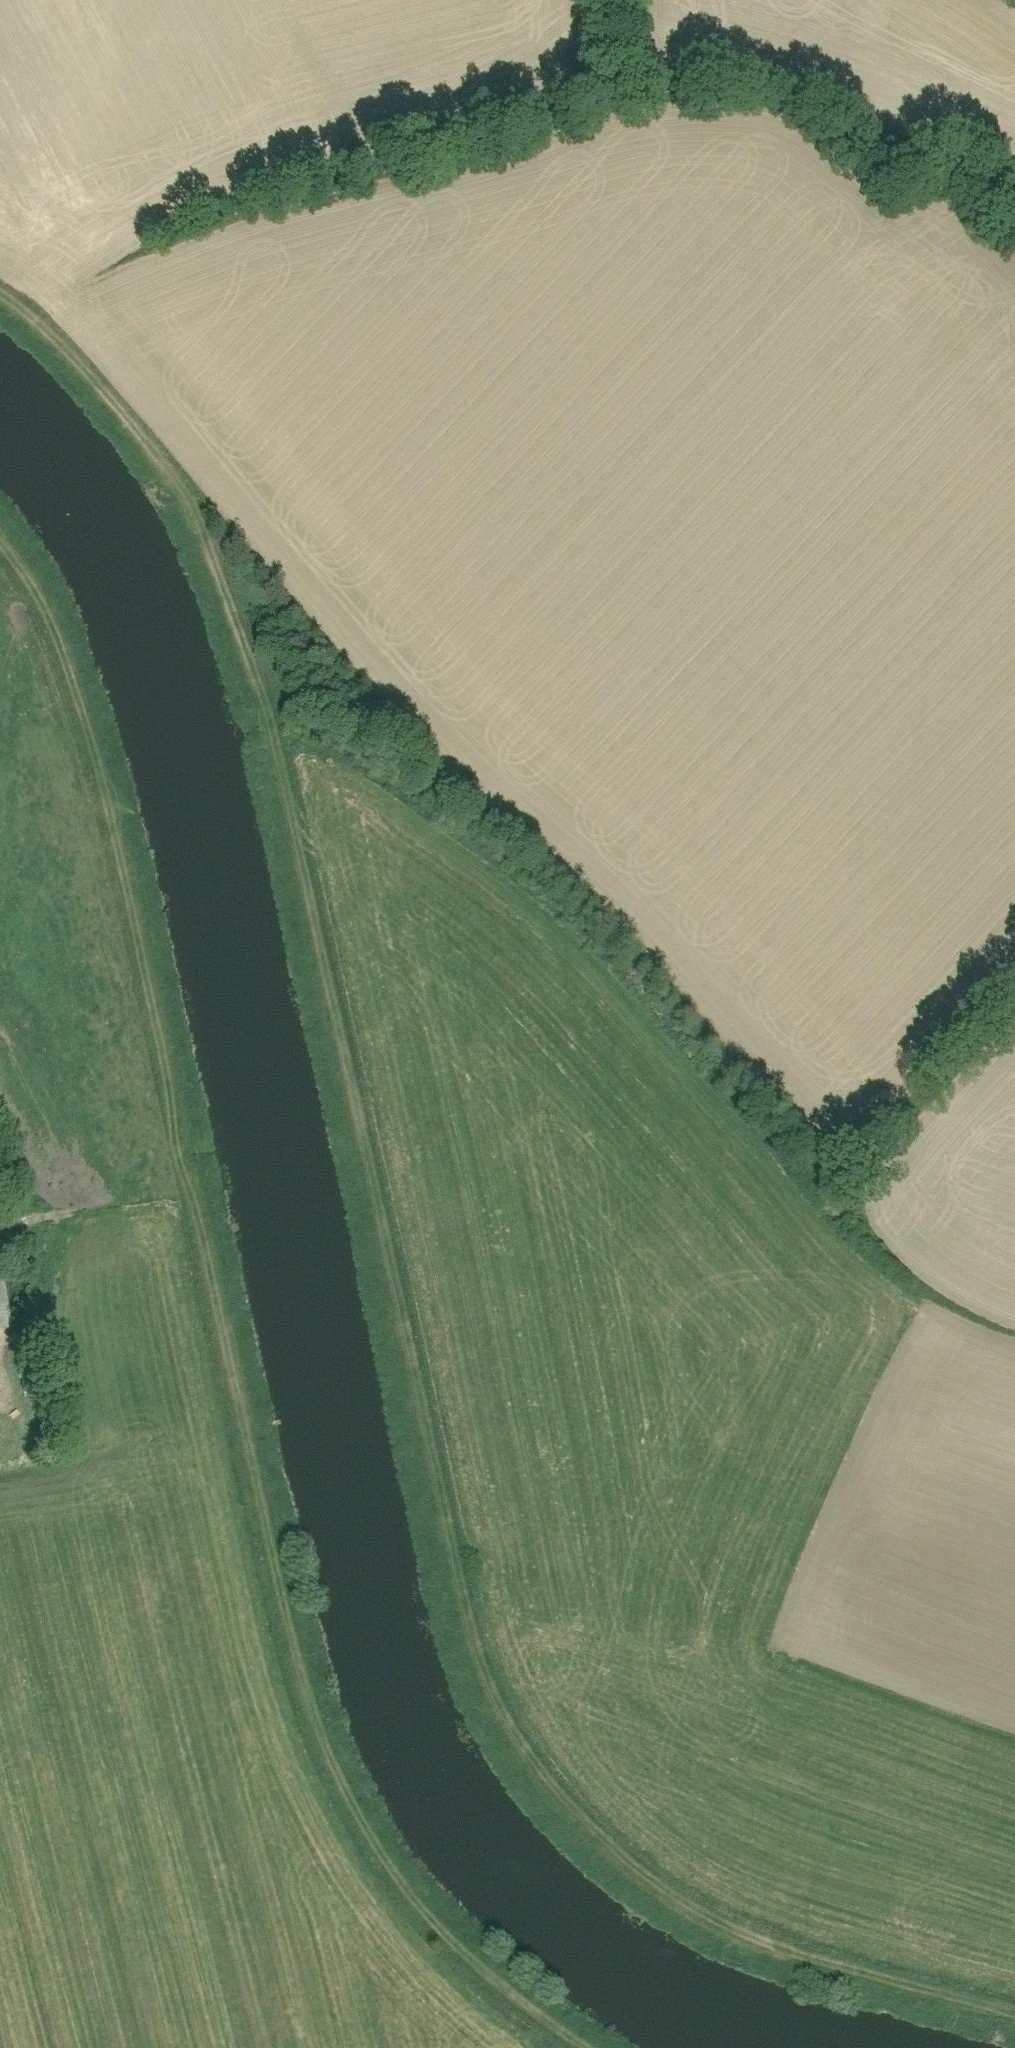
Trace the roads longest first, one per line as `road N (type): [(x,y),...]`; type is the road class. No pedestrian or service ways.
road 1 (track): [(551,2047),(508,2023),(388,1887),(301,1713),(87,724),(34,598),(0,552)]

